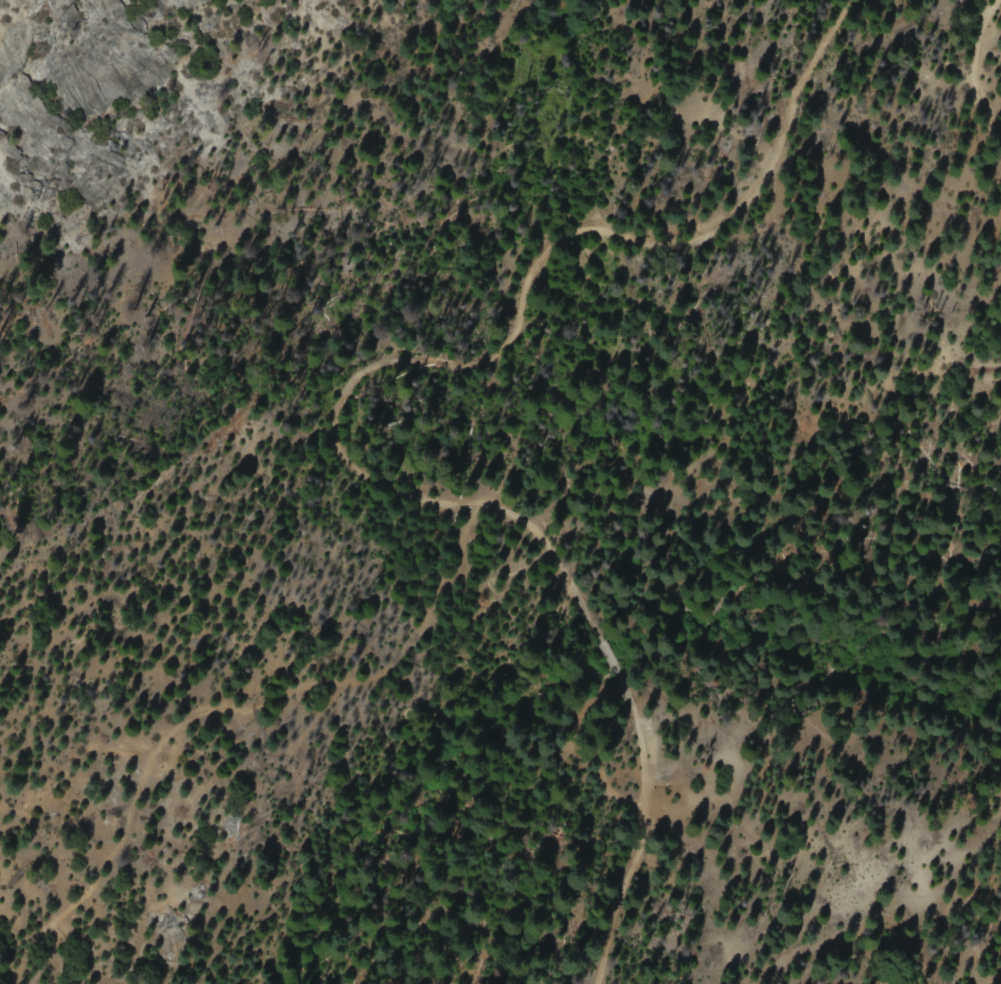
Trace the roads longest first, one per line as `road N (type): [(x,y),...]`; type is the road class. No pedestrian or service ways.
road 1 (track): [(600,983),(636,886),(647,782),(636,693),(605,624),(561,557),(513,515),(381,493),(353,468),(335,435),(333,397),(363,370),(420,358),(459,365),(521,340),(546,316),(557,240),(585,220),(642,245),(690,230),(713,141),(774,60),(805,0)]
road 2 (track): [(1000,4),(982,21),(973,56),(1000,127)]

